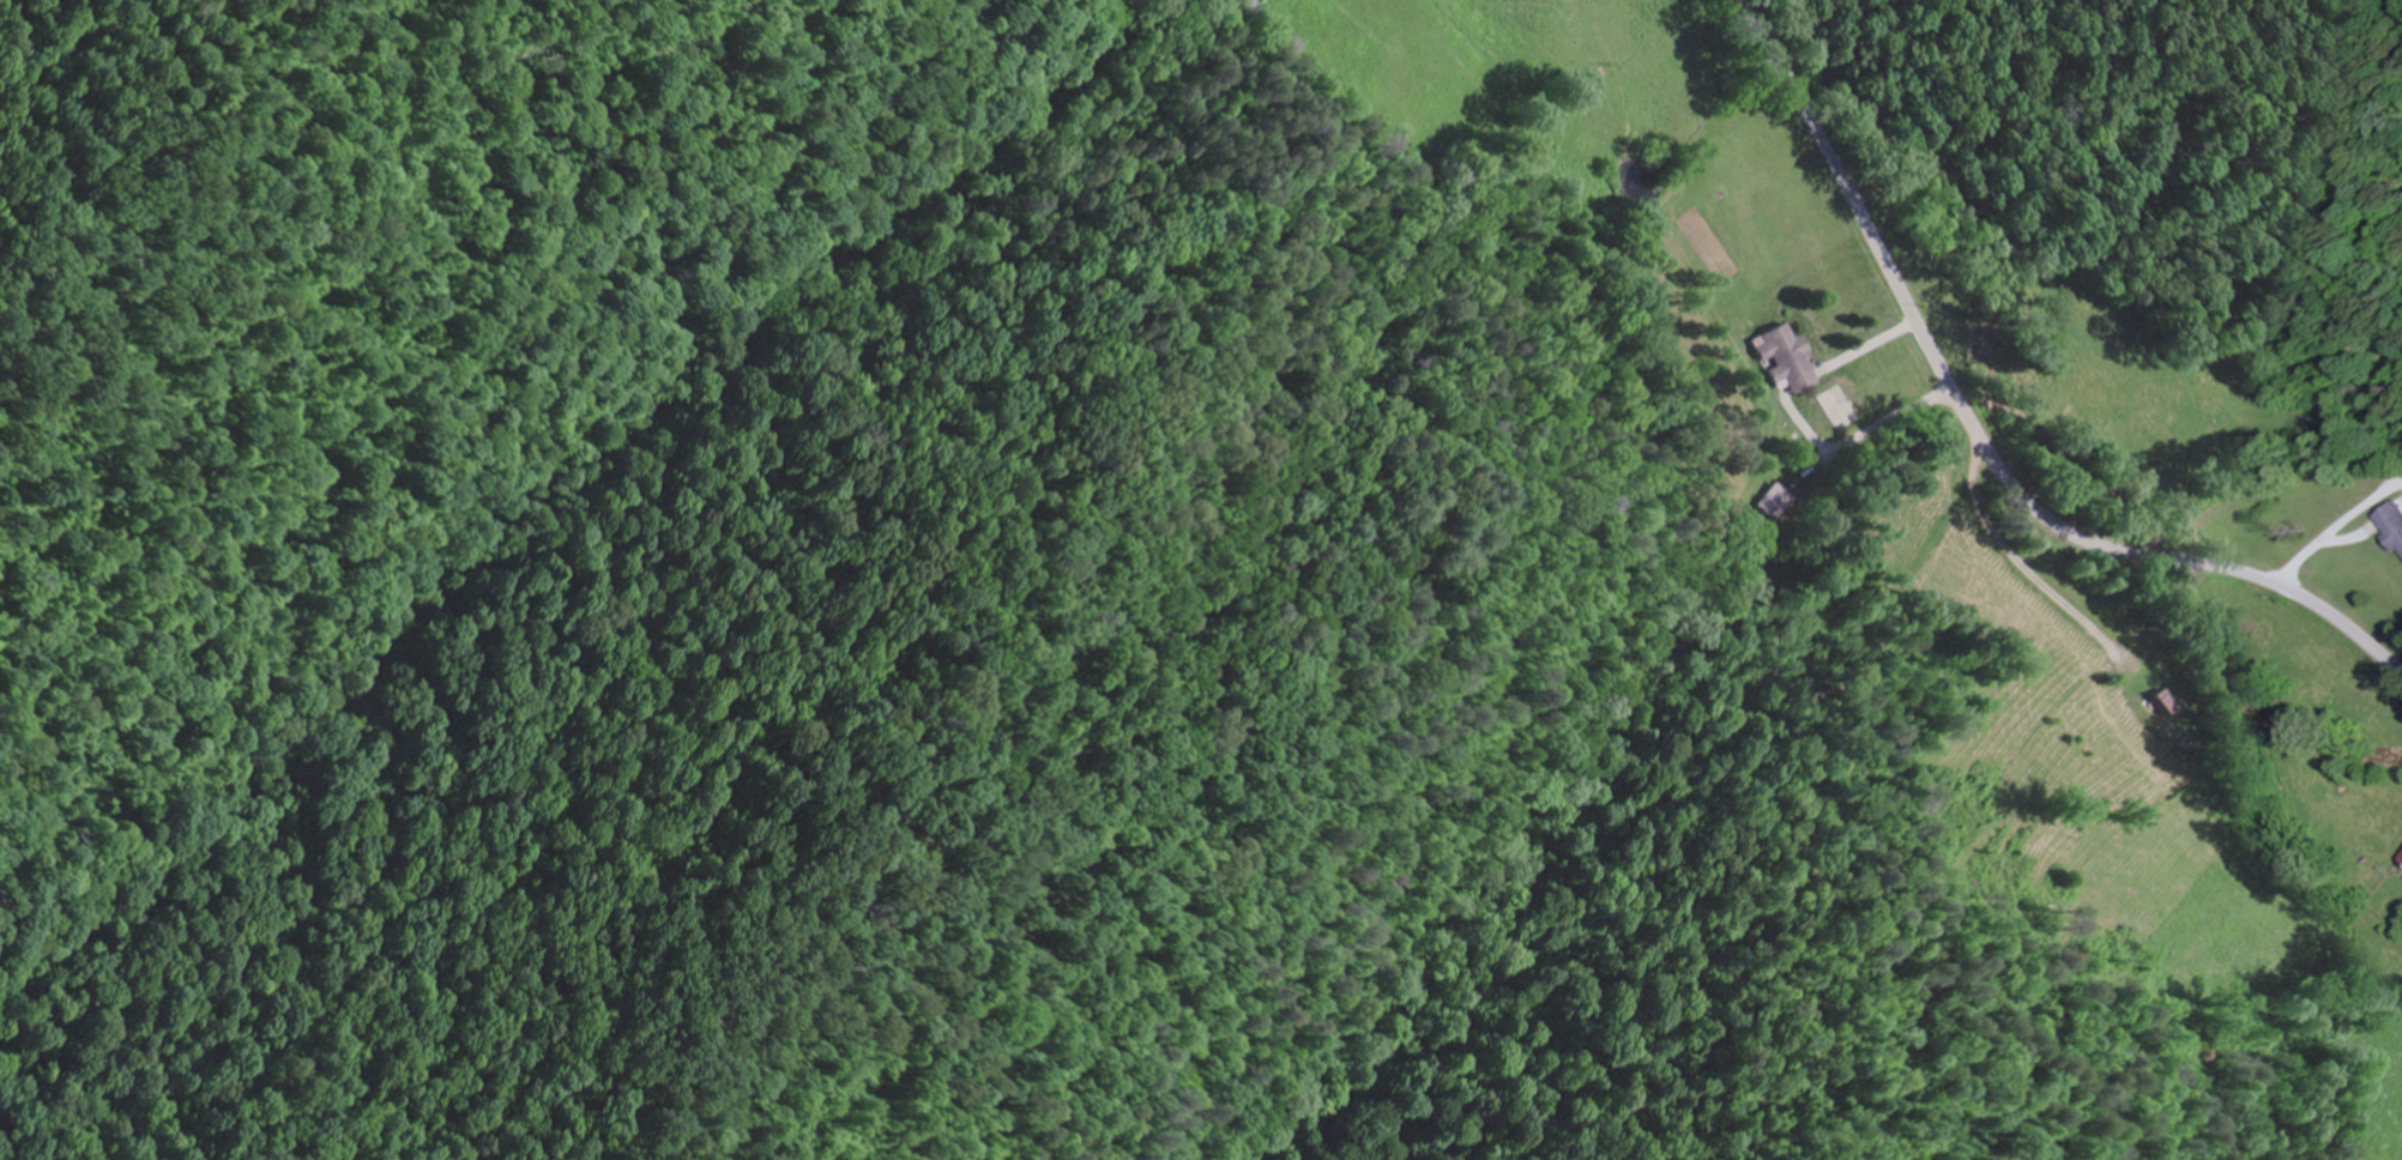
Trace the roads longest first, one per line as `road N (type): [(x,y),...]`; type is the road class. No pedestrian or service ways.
road 1 (secondary): [(2401,671),(2347,626),(2276,584),(2098,546),(2051,524),(2014,493),(1954,399),(1827,150),(1736,0)]

